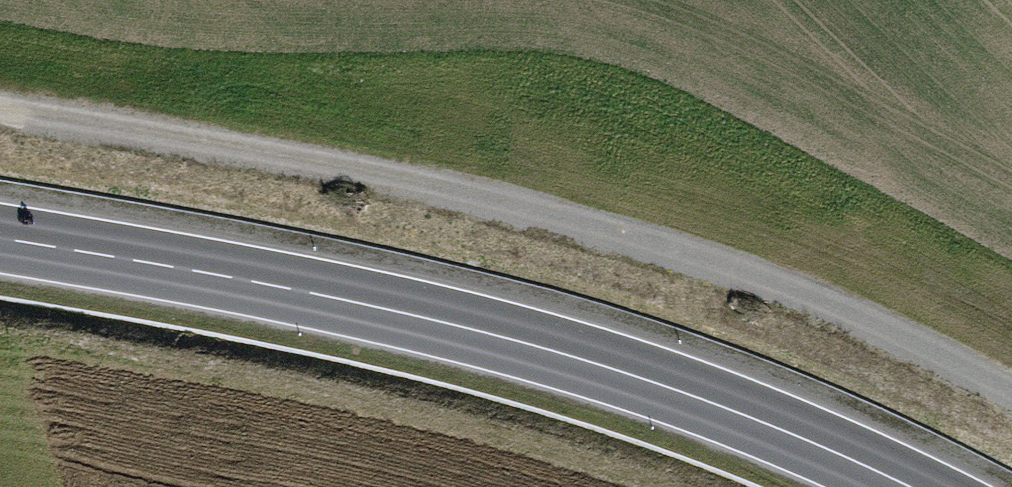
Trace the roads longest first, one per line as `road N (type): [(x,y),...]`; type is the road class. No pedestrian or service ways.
road 1 (track): [(0,111),(493,205),(622,238),(749,277),(1011,394)]
road 2 (secondary): [(911,486),(726,405),(572,354),(416,313),(0,234)]

